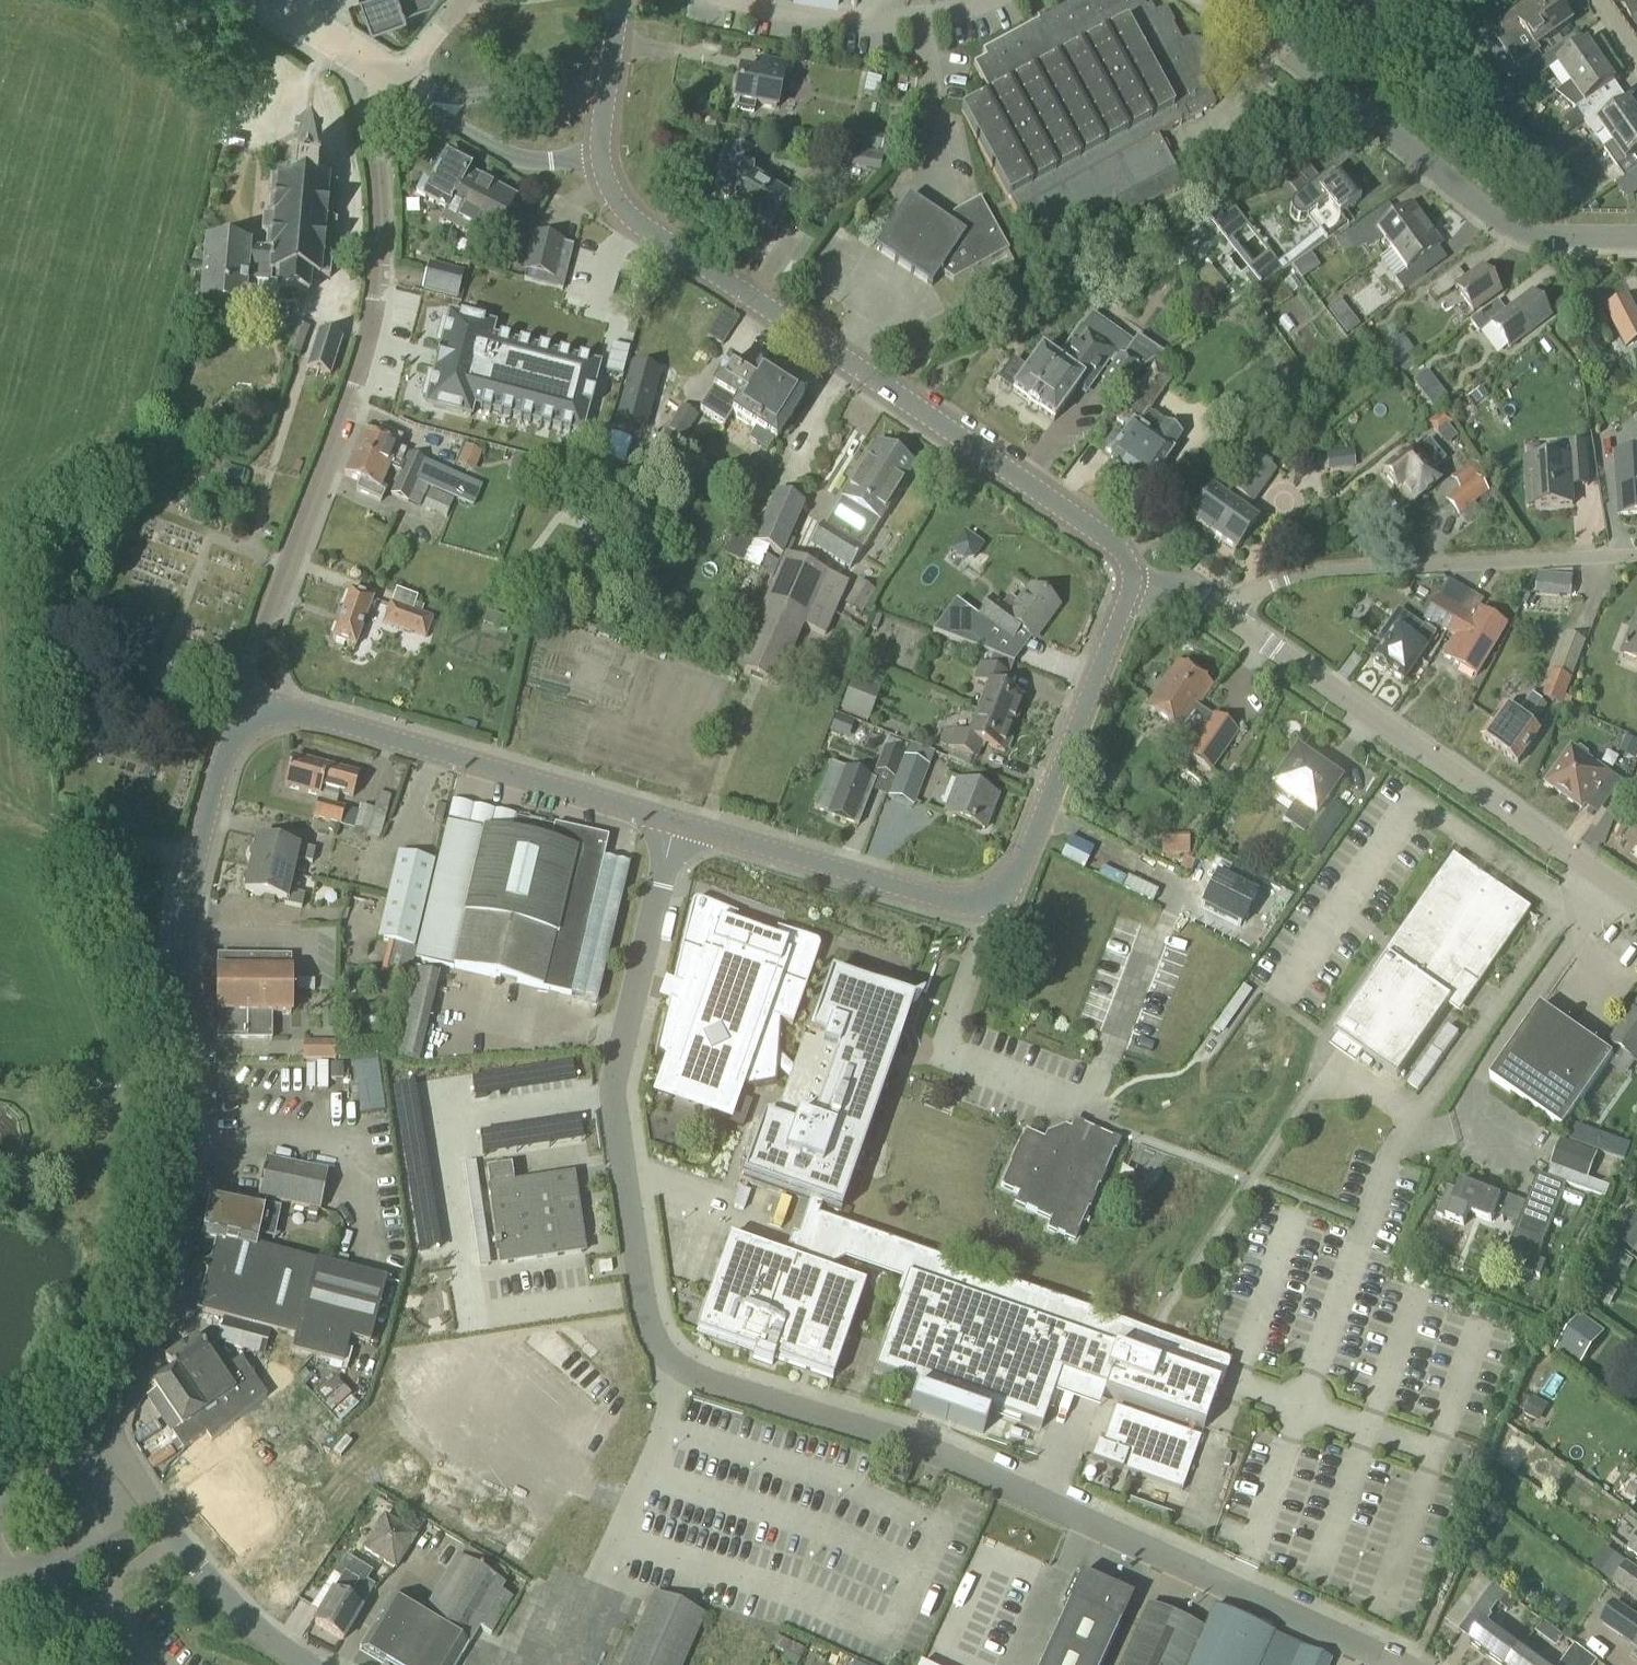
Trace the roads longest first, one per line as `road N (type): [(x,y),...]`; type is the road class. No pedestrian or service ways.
road 1 (unclassified): [(1403,1664),(940,1454),(708,1382),(665,1356),(644,1306),(613,1084),(676,822)]
road 2 (unclassified): [(257,712),(221,765),(192,875),(182,941),(178,1203),(160,1291),(102,1440)]
road 3 (tertiary): [(1132,580),(1125,554),(1109,538),(636,222),(602,165)]
road 4 (unclassified): [(676,822),(958,902),(999,893),(1024,858),(1132,580)]
road 5 (unclassified): [(396,83),(373,121),(380,230),(369,315),(333,442),(249,663),(257,712)]
road 6 (tertiary): [(1636,908),(1229,616)]
road 7 (residential): [(1636,239),(1532,236),(1480,207),(1224,0)]
road 8 (unclassified): [(257,712),(303,713),(676,822)]
road 9 (residential): [(1229,616),(1244,597),(1302,575),(1636,556)]
road 10 (unclassified): [(305,1664),(249,1623),(102,1440)]
road 11 (tertiary): [(410,92),(511,158),(602,165)]
road 12 (tertiary): [(606,94),(519,87),(478,96),(410,92)]
road 13 (residential): [(926,21),(845,24),(739,0)]
road 14 (residential): [(946,196),(926,21)]
road 15 (unclassified): [(102,1440),(0,1504)]

